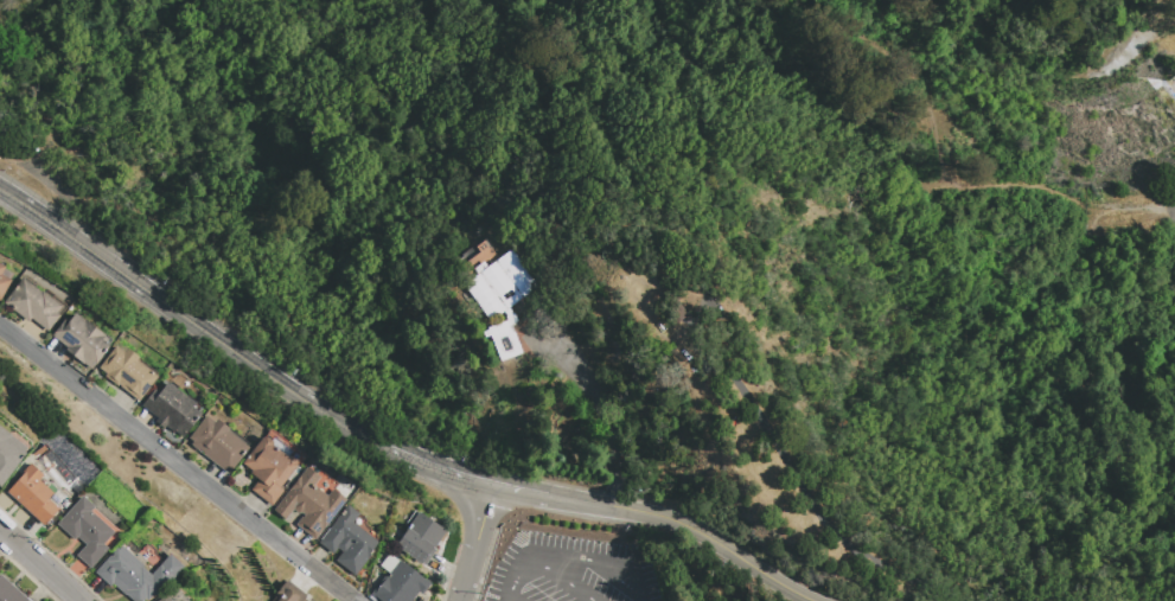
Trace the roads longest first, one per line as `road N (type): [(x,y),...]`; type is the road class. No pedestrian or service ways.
road 1 (tertiary): [(0,189),(376,443)]
road 2 (residential): [(353,600),(0,326)]
road 3 (tertiary): [(491,484),(659,516),(711,538),(810,600)]
road 4 (tertiary): [(376,443),(491,484)]
road 5 (residential): [(460,600),(491,484)]

